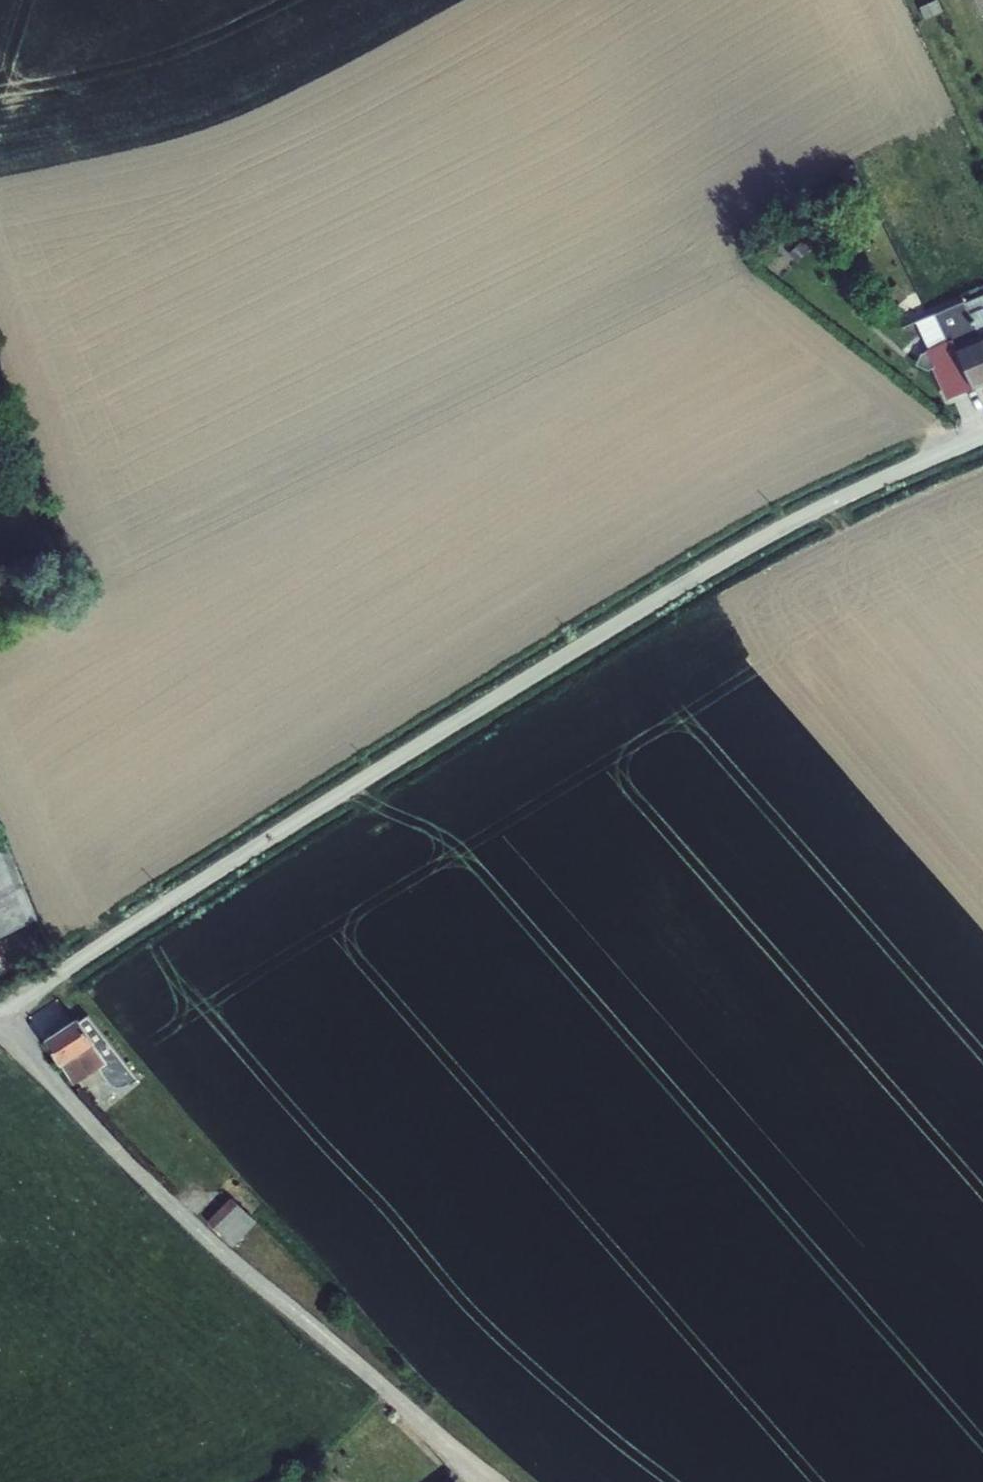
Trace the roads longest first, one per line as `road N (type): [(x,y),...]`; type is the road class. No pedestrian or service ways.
road 1 (unclassified): [(982,437),(807,514),(694,578),(0,1011)]

